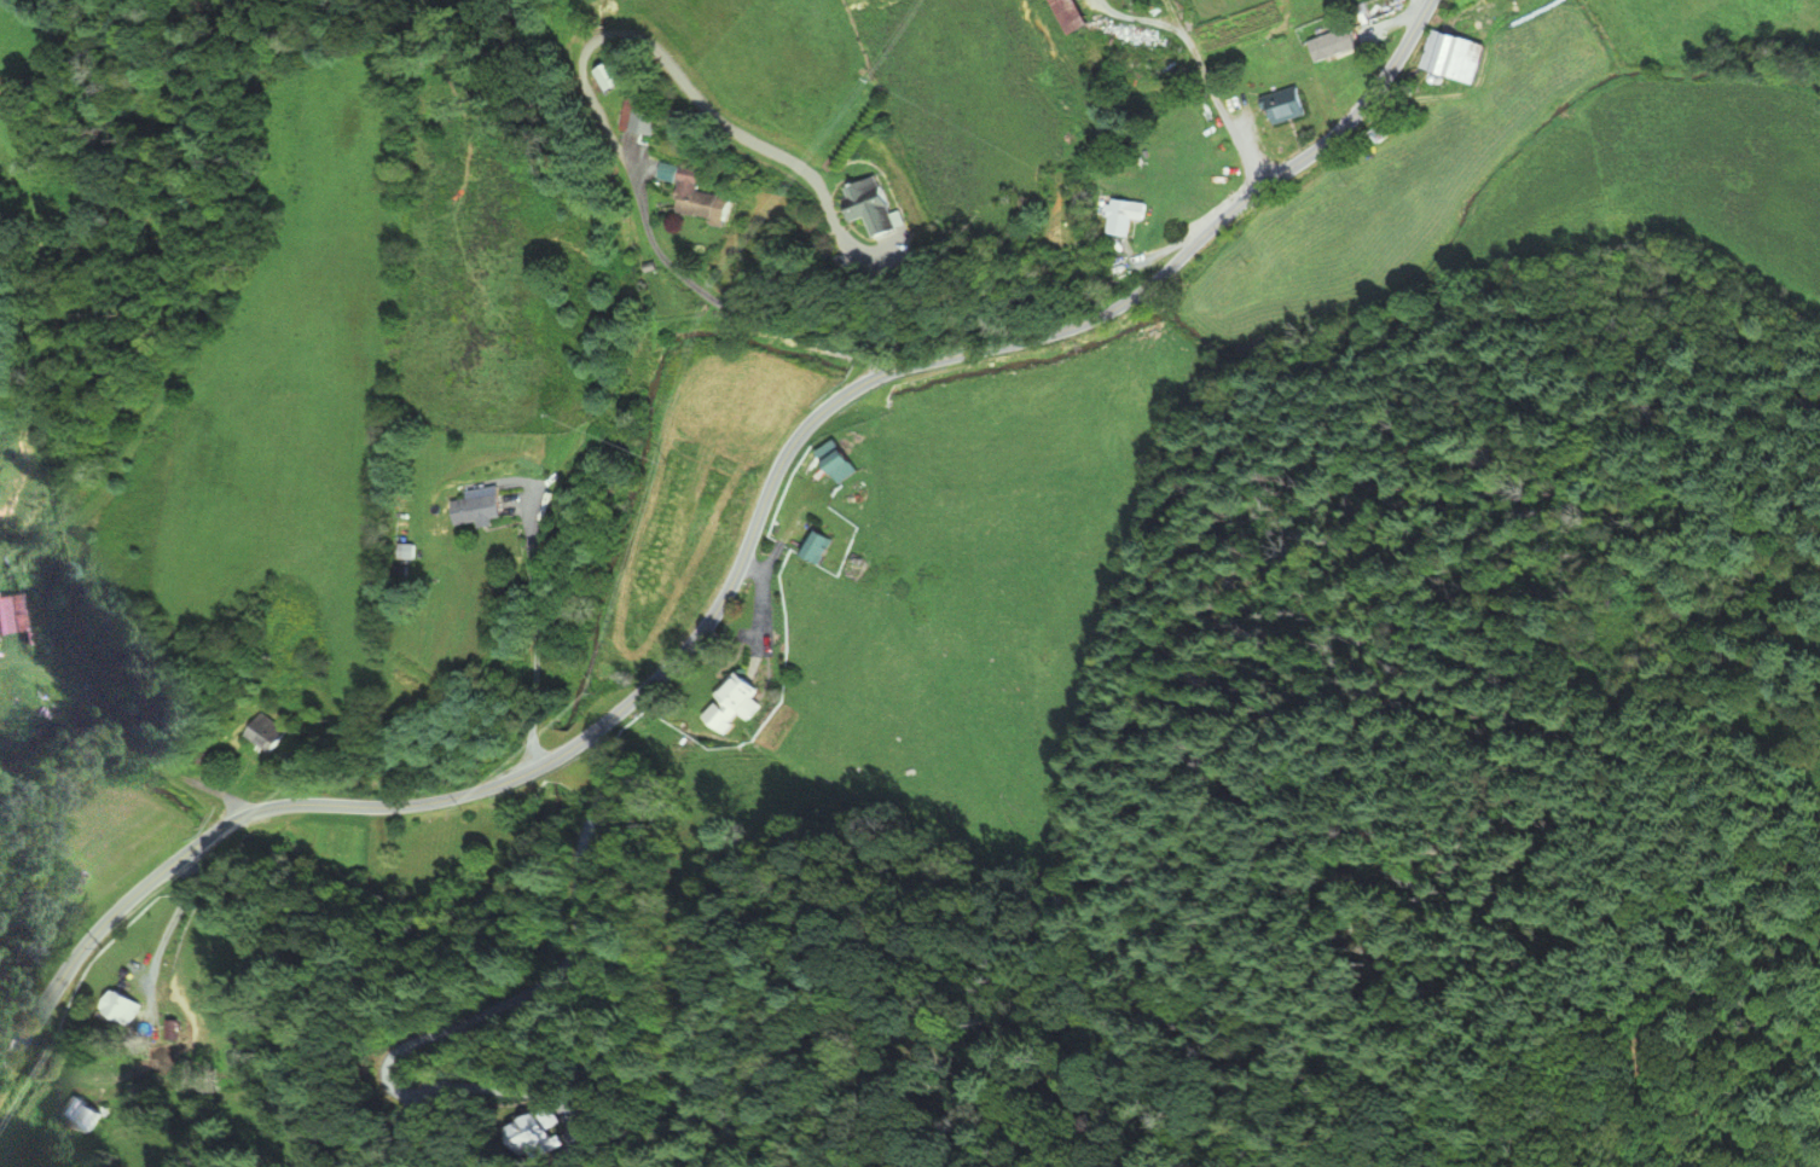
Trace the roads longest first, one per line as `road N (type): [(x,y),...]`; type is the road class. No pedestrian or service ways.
road 1 (secondary): [(0,1077),(98,927),(236,821),(279,806),(401,807),(465,796),(575,748),(662,677),(713,617),(783,461),(819,416),(900,370),(1059,333),(1153,285),(1352,121),(1434,0)]

